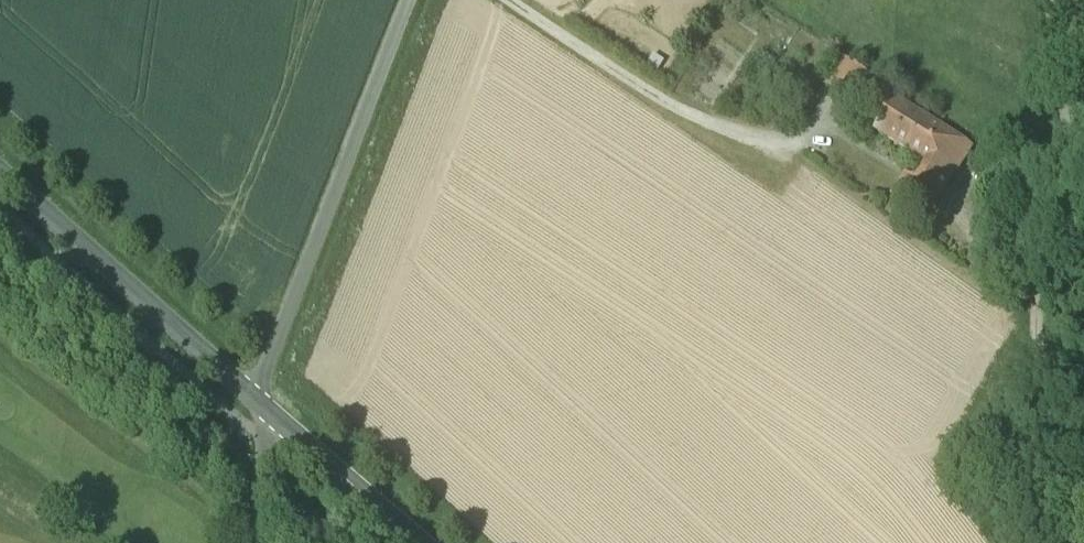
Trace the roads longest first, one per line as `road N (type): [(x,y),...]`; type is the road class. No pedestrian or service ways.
road 1 (unclassified): [(1047,0),(1076,198),(1037,314),(1036,357),(1061,429),(1083,461)]
road 2 (residential): [(250,397),(409,0)]
road 3 (tertiary): [(0,176),(250,397)]
road 4 (tertiary): [(250,397),(419,542)]

